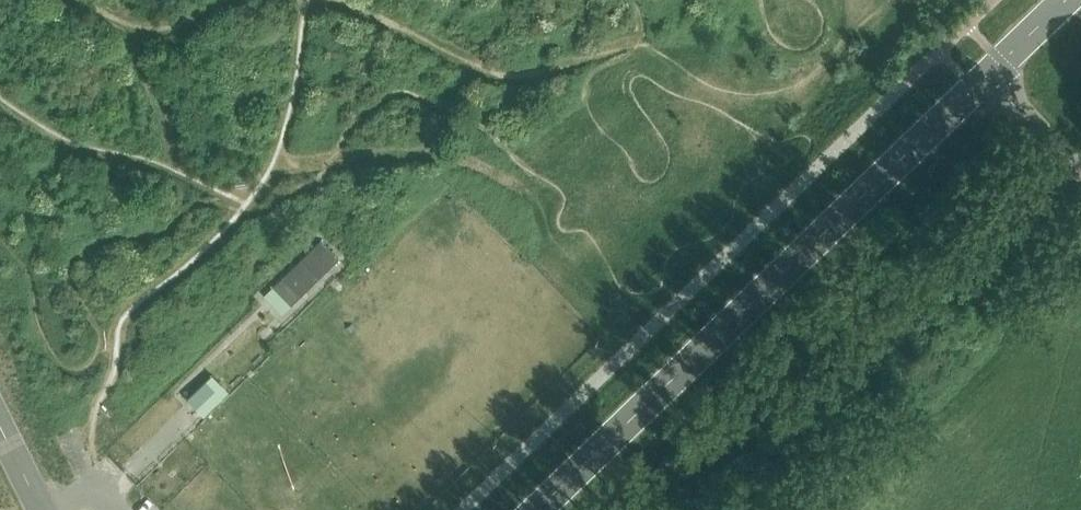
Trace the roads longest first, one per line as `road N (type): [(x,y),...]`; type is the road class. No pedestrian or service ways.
road 1 (secondary): [(539,509),(988,76)]
road 2 (track): [(182,172),(126,0)]
road 3 (unclassified): [(1080,176),(988,76)]

